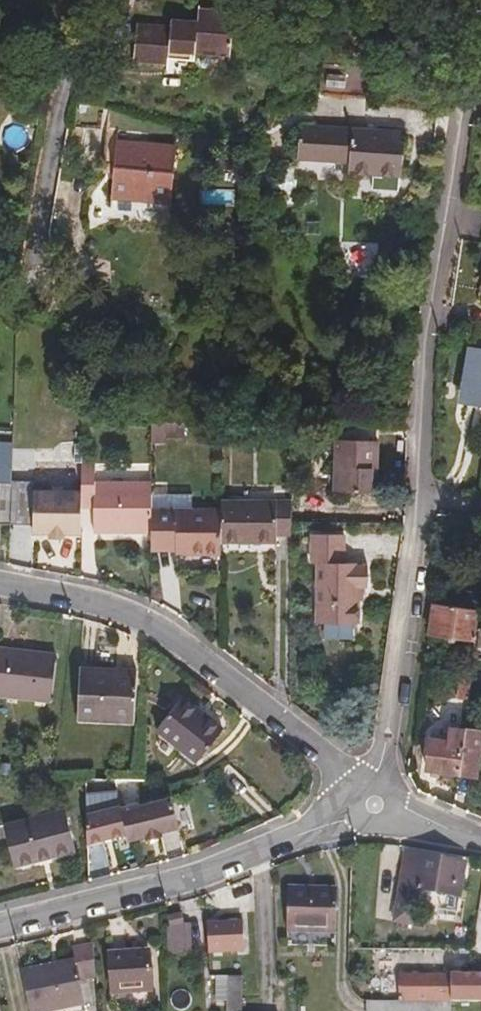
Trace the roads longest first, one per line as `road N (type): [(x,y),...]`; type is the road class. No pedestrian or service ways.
road 1 (residential): [(0,583),(89,599),(152,627),(320,746),(372,806)]
road 2 (residential): [(424,497),(424,424),(460,98)]
road 3 (residential): [(0,928),(198,873),(372,806)]
road 4 (residential): [(372,806),(392,738),(424,497)]

